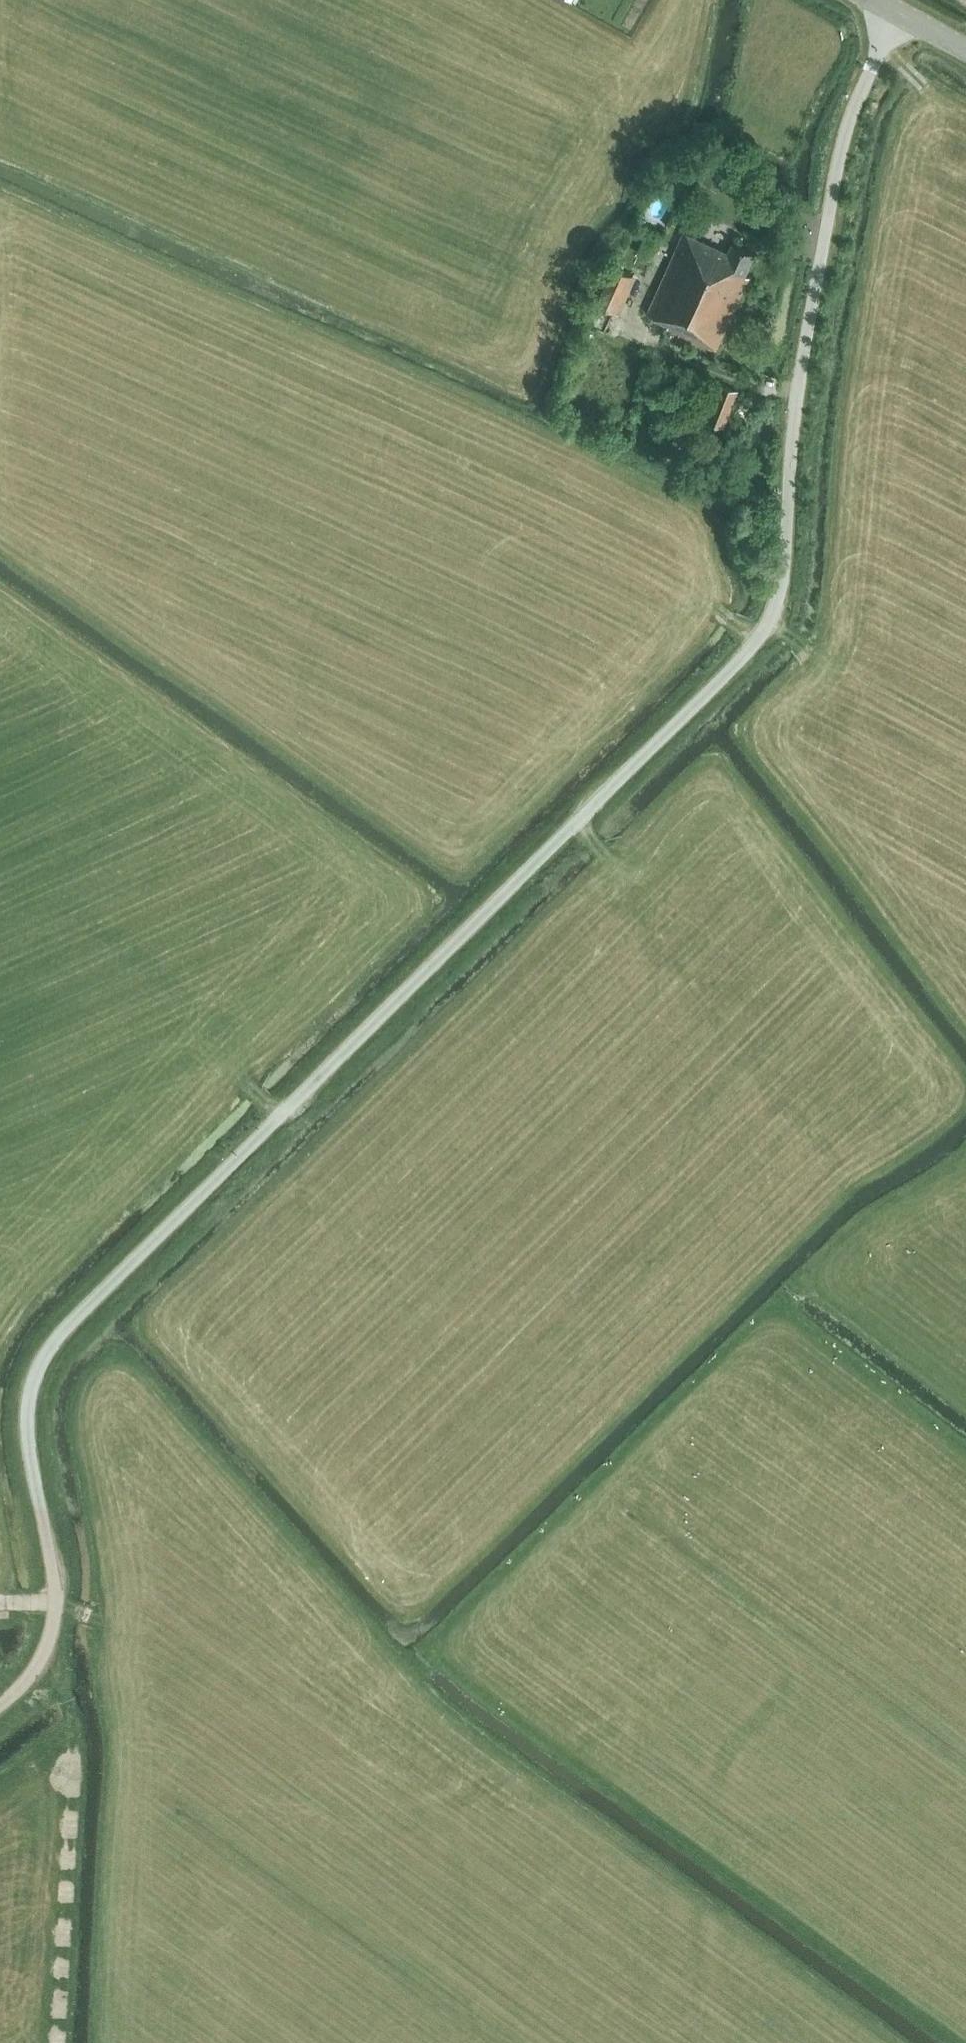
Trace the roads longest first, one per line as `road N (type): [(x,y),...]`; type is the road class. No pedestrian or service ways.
road 1 (unclassified): [(0,1707),(26,1682),(53,1621),(27,1439),(33,1384),(54,1341),(767,625),(781,586),(792,436),(843,144),(871,67),(903,14)]

